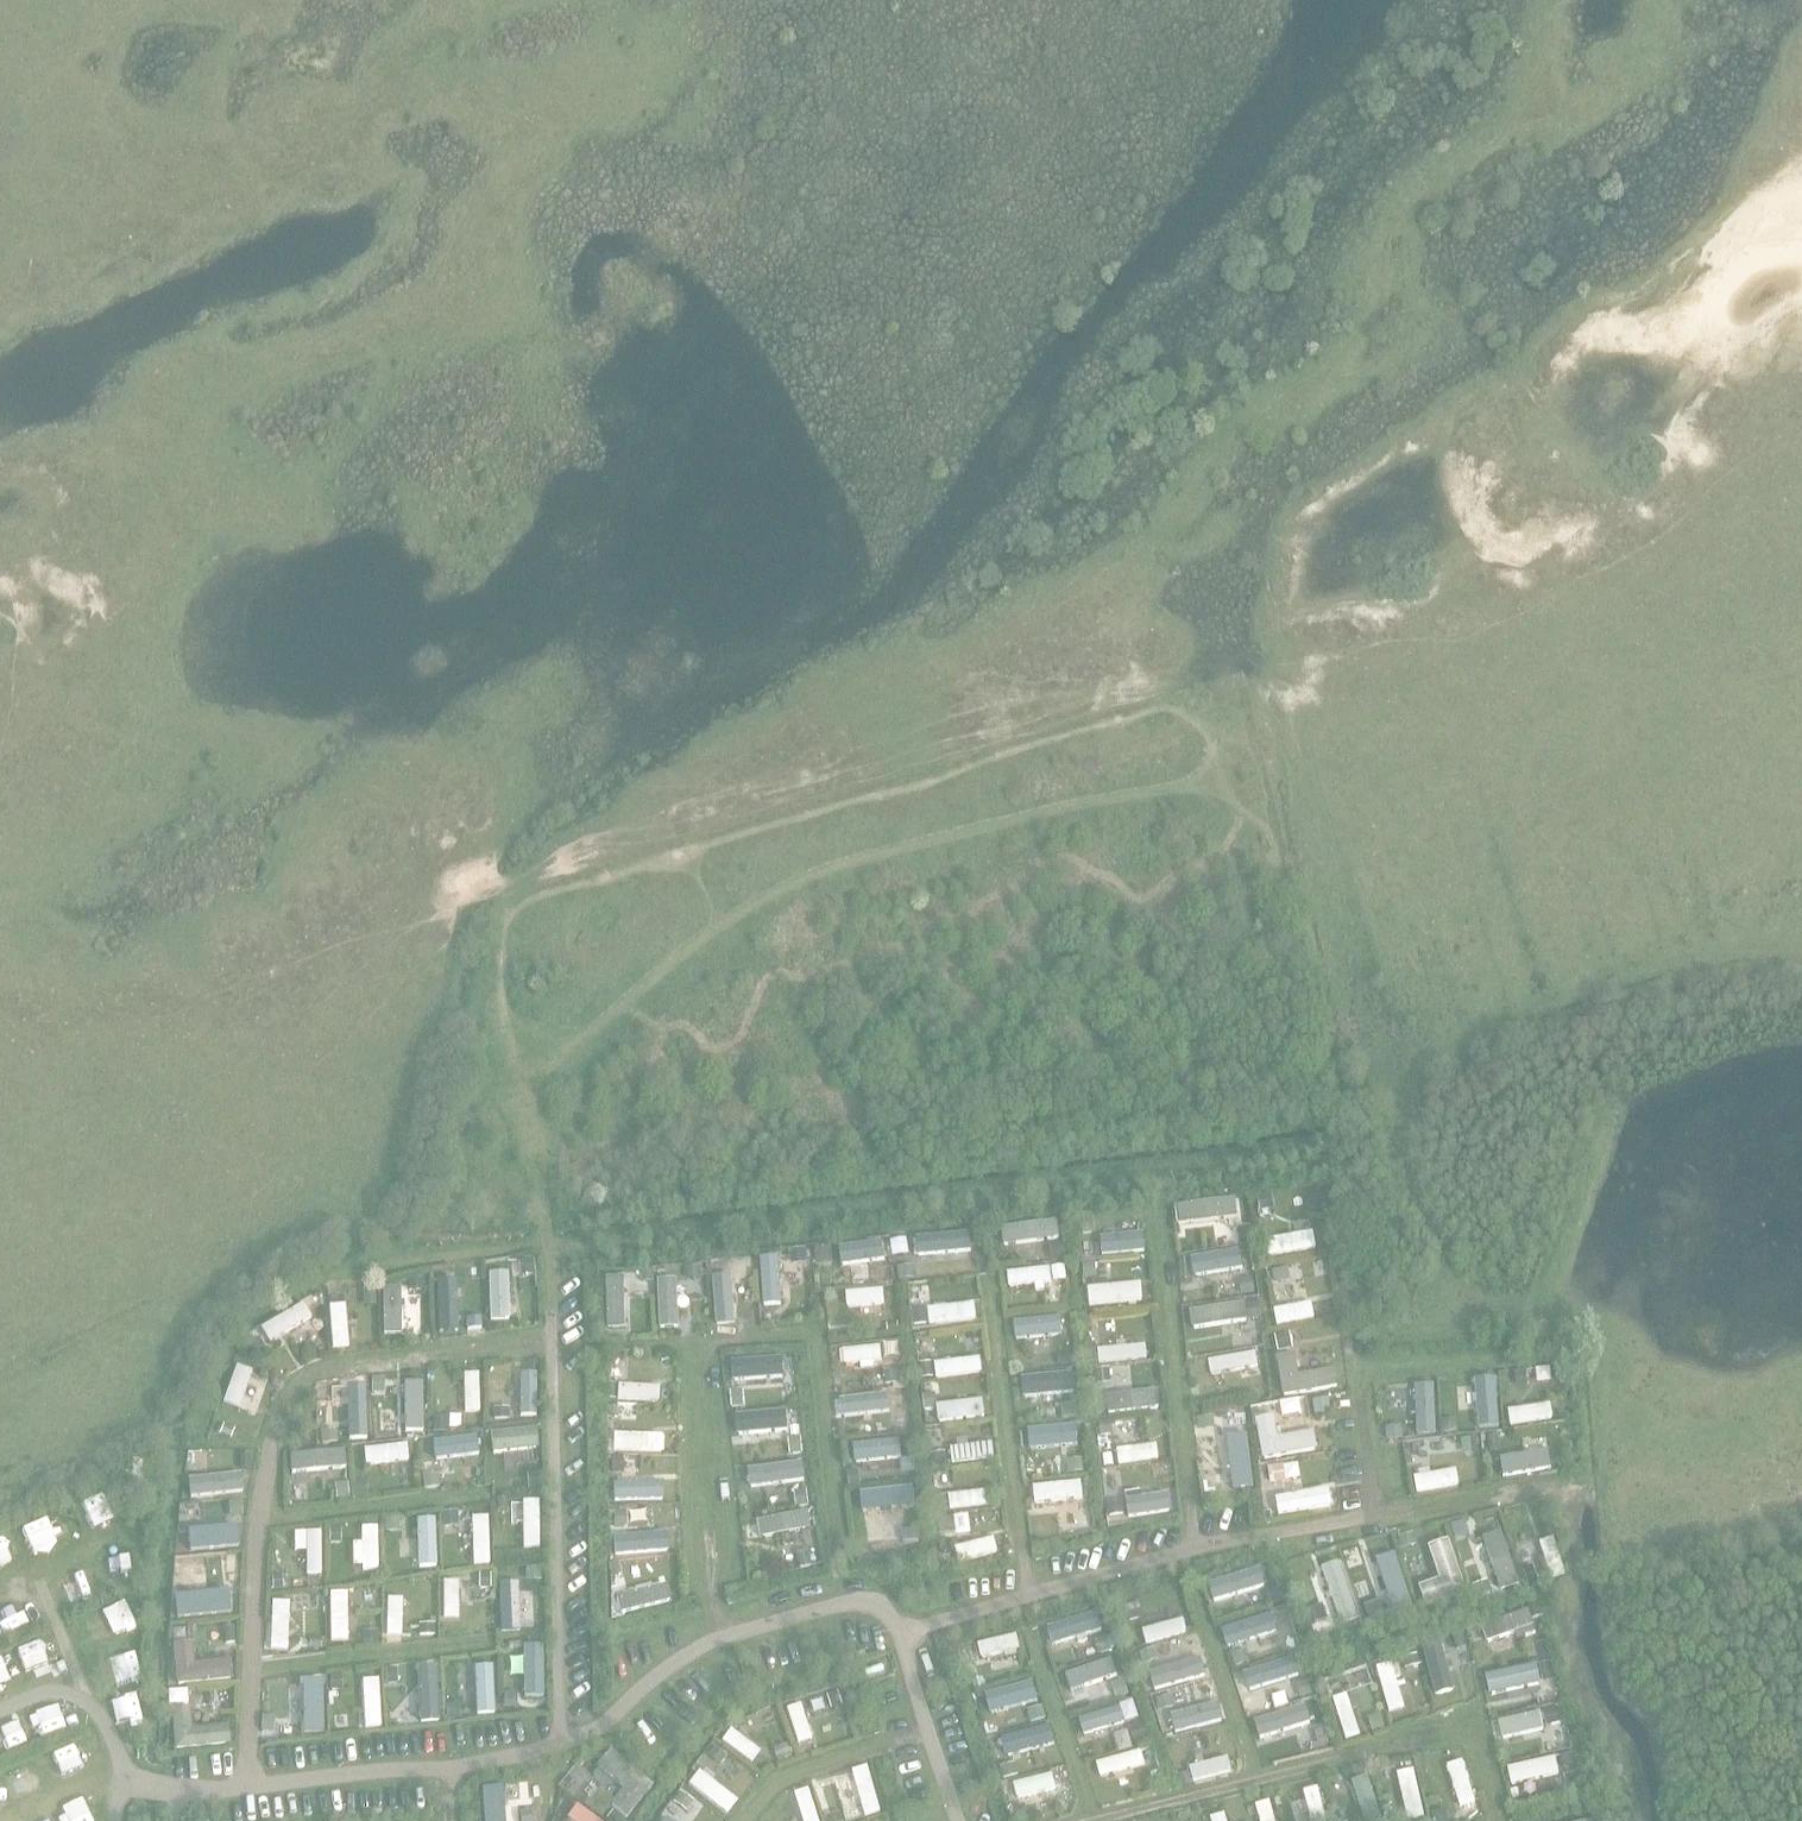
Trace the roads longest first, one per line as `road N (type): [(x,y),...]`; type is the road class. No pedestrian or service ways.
road 1 (track): [(728,1633),(712,1591),(696,1342),(818,1332),(842,1549)]
road 2 (track): [(1096,1820),(1475,1724),(1500,1820)]
road 3 (track): [(272,1439),(292,1391),(315,1370),(549,1337)]
road 4 (track): [(1374,1513),(1359,1371),(1503,1358)]
road 5 (track): [(929,1728),(778,1778),(739,1820)]
road 6 (track): [(1374,1513),(1562,1482)]
road 7 (track): [(86,1698),(24,1556)]

